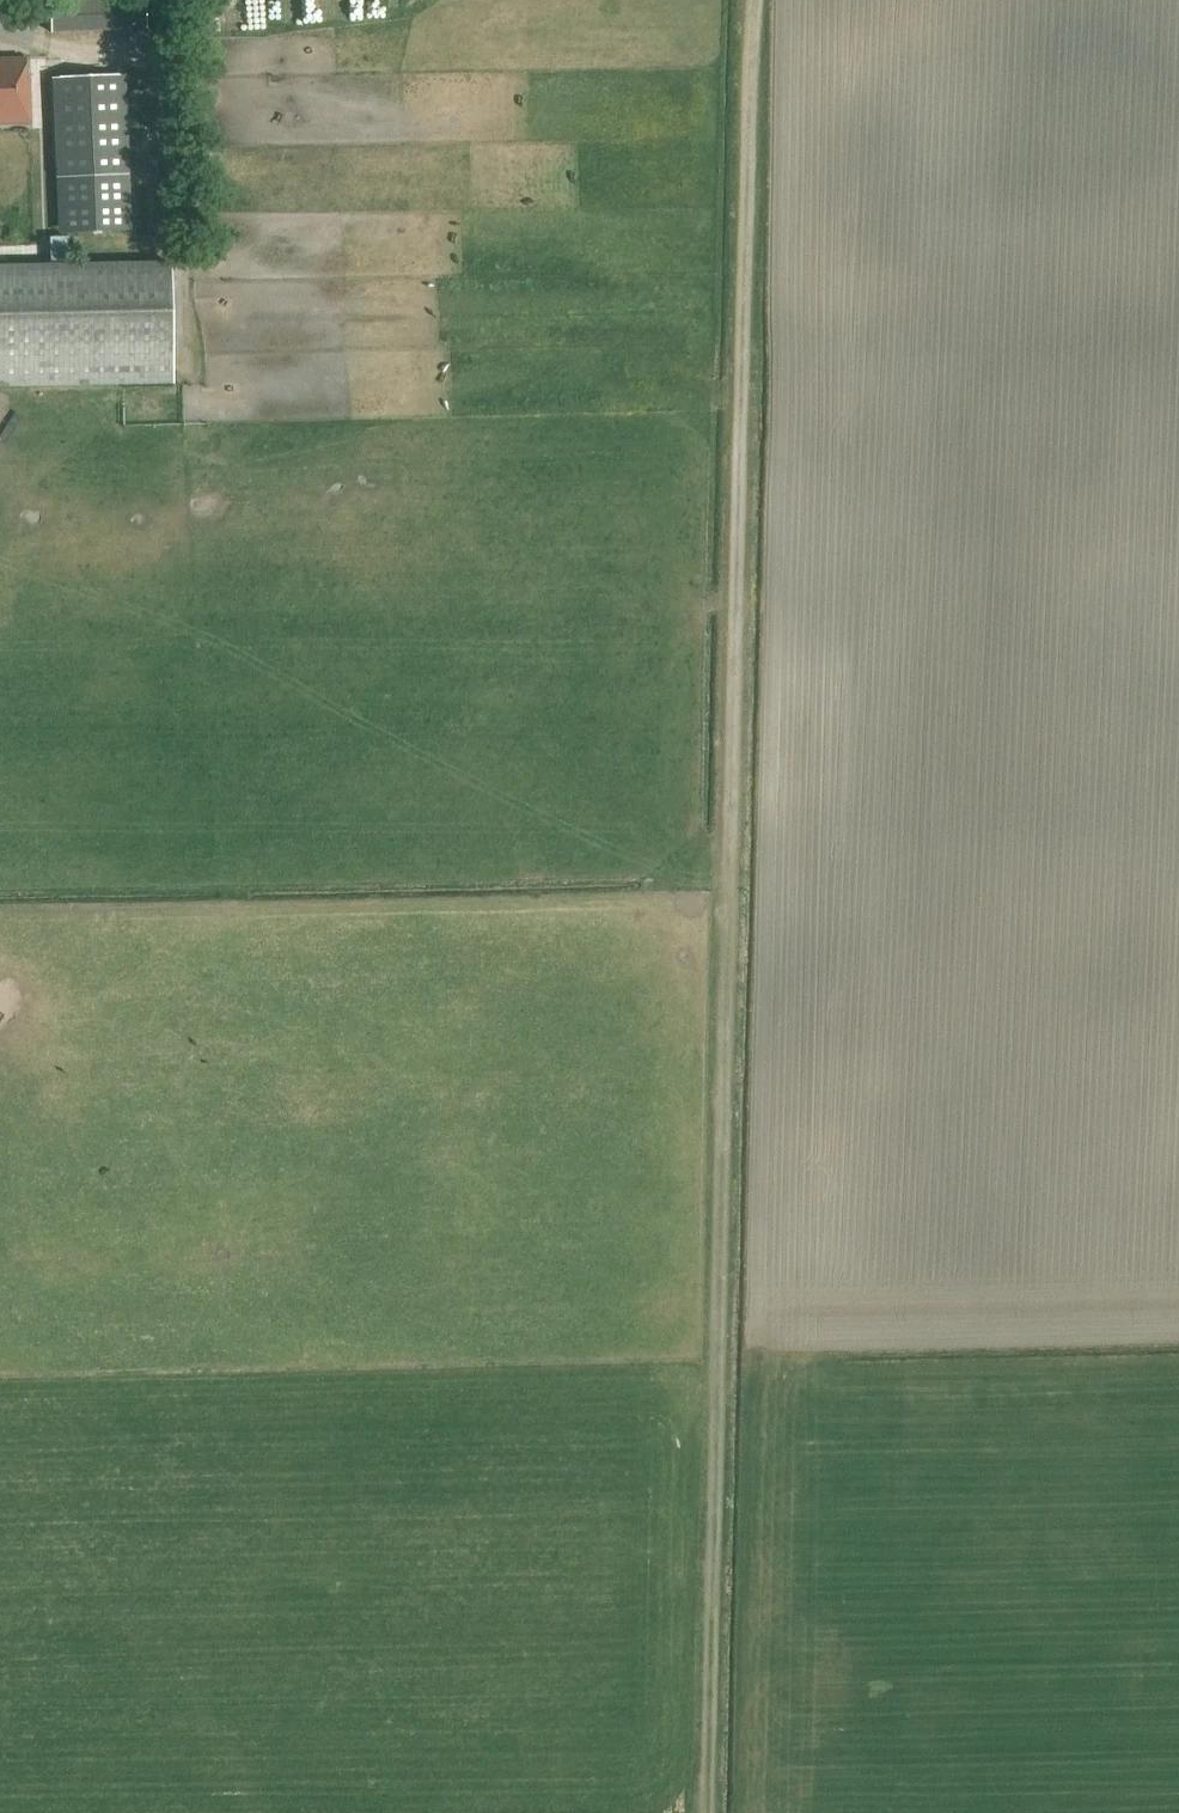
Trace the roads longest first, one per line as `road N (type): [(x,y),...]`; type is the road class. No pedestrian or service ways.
road 1 (track): [(709,1812),(758,0)]
road 2 (track): [(177,0),(147,46),(51,46),(0,34)]

